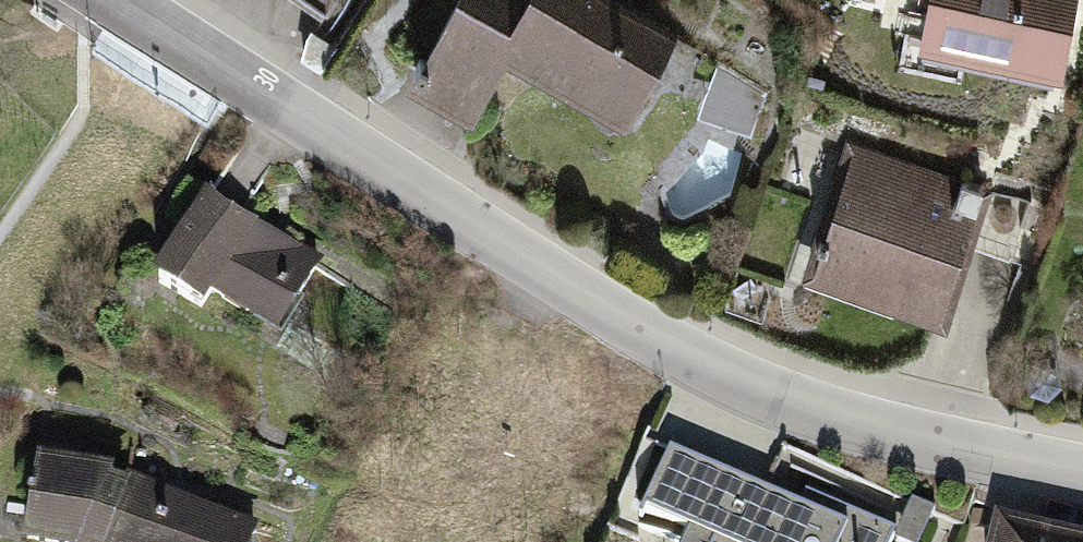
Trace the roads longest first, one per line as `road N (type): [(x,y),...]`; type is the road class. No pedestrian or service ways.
road 1 (residential): [(106,0),(657,346),(819,414),(1082,472)]

